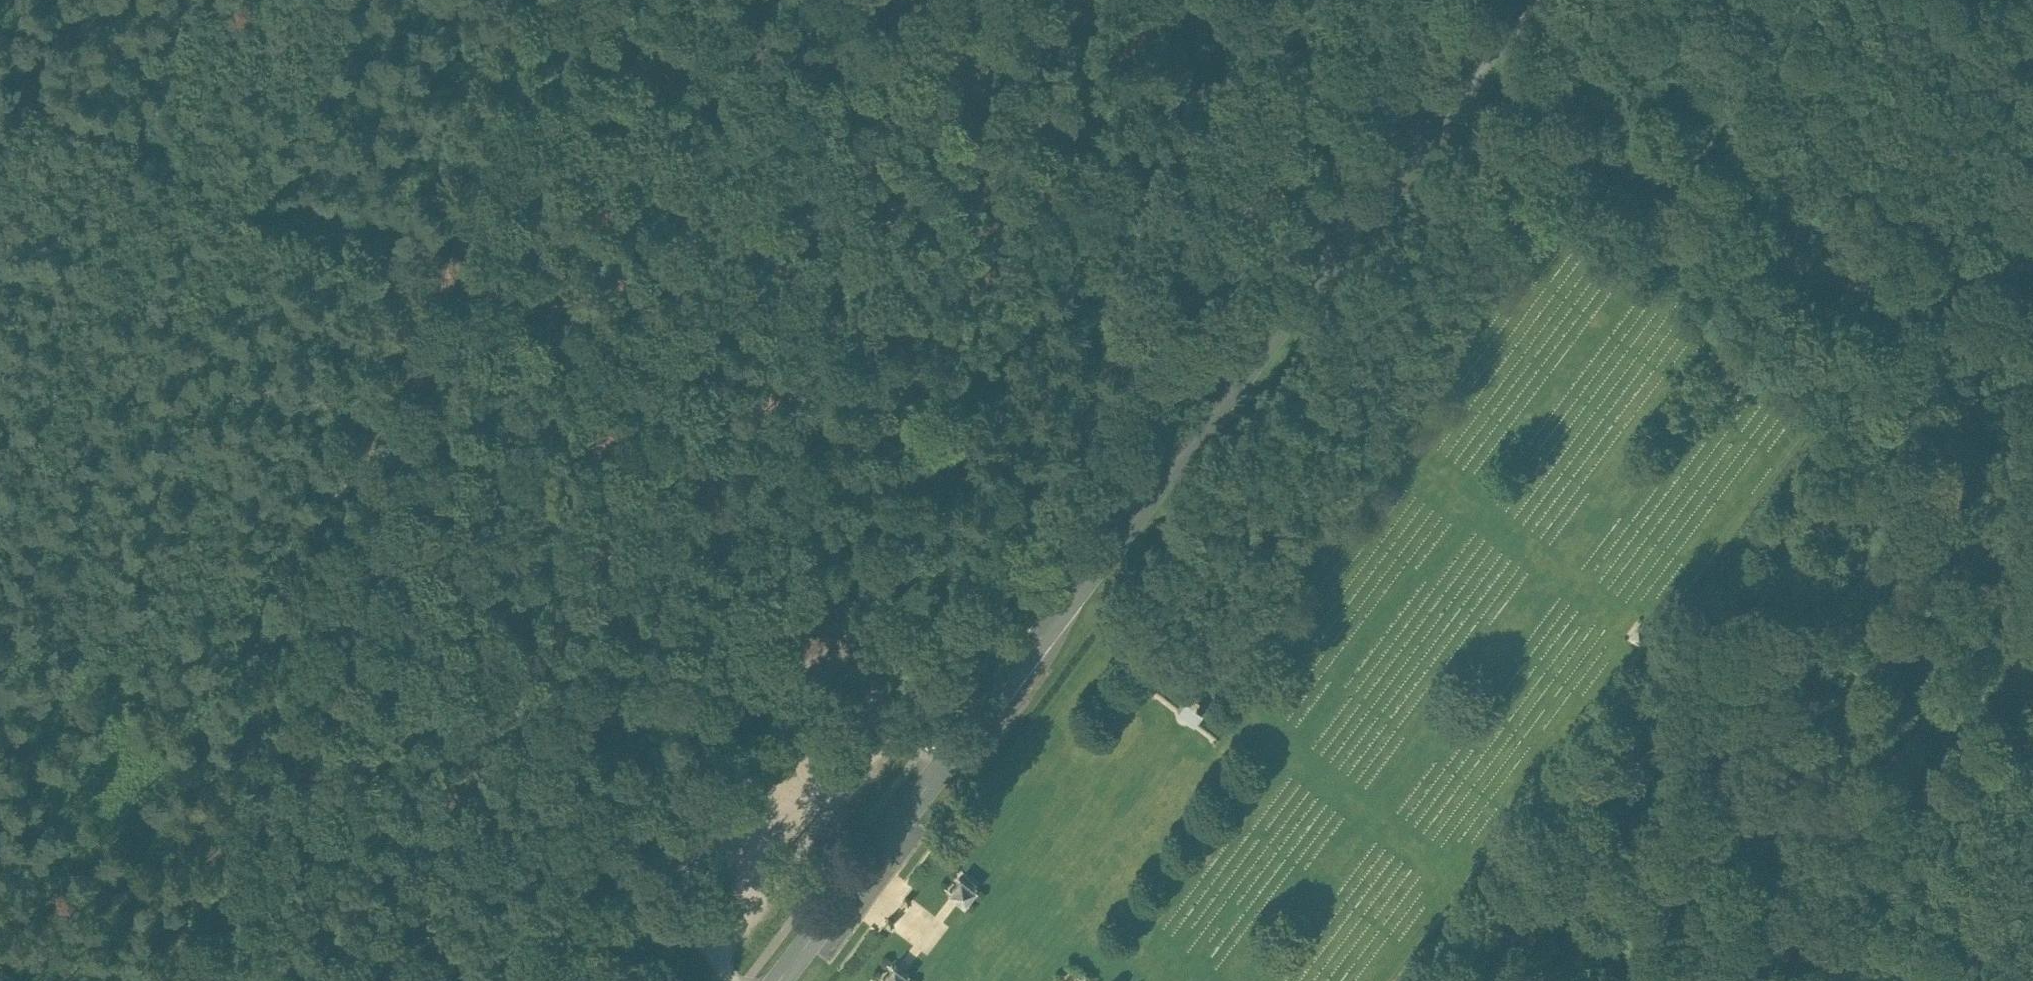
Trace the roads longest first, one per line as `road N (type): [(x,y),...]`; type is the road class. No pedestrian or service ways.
road 1 (secondary): [(783,980),(1533,0)]
road 2 (track): [(517,0),(107,980)]
road 3 (track): [(512,12),(659,117),(761,258),(812,402),(815,663),(848,699)]
road 4 (track): [(1900,276),(1957,356),(1997,439),(2002,511),(1850,980)]
road 5 (track): [(674,923),(625,908),(309,898),(149,880)]
road 6 (track): [(2032,327),(1544,143)]
road 7 (track): [(1424,97),(1184,0)]
road 8 (track): [(1544,143),(1424,97)]

